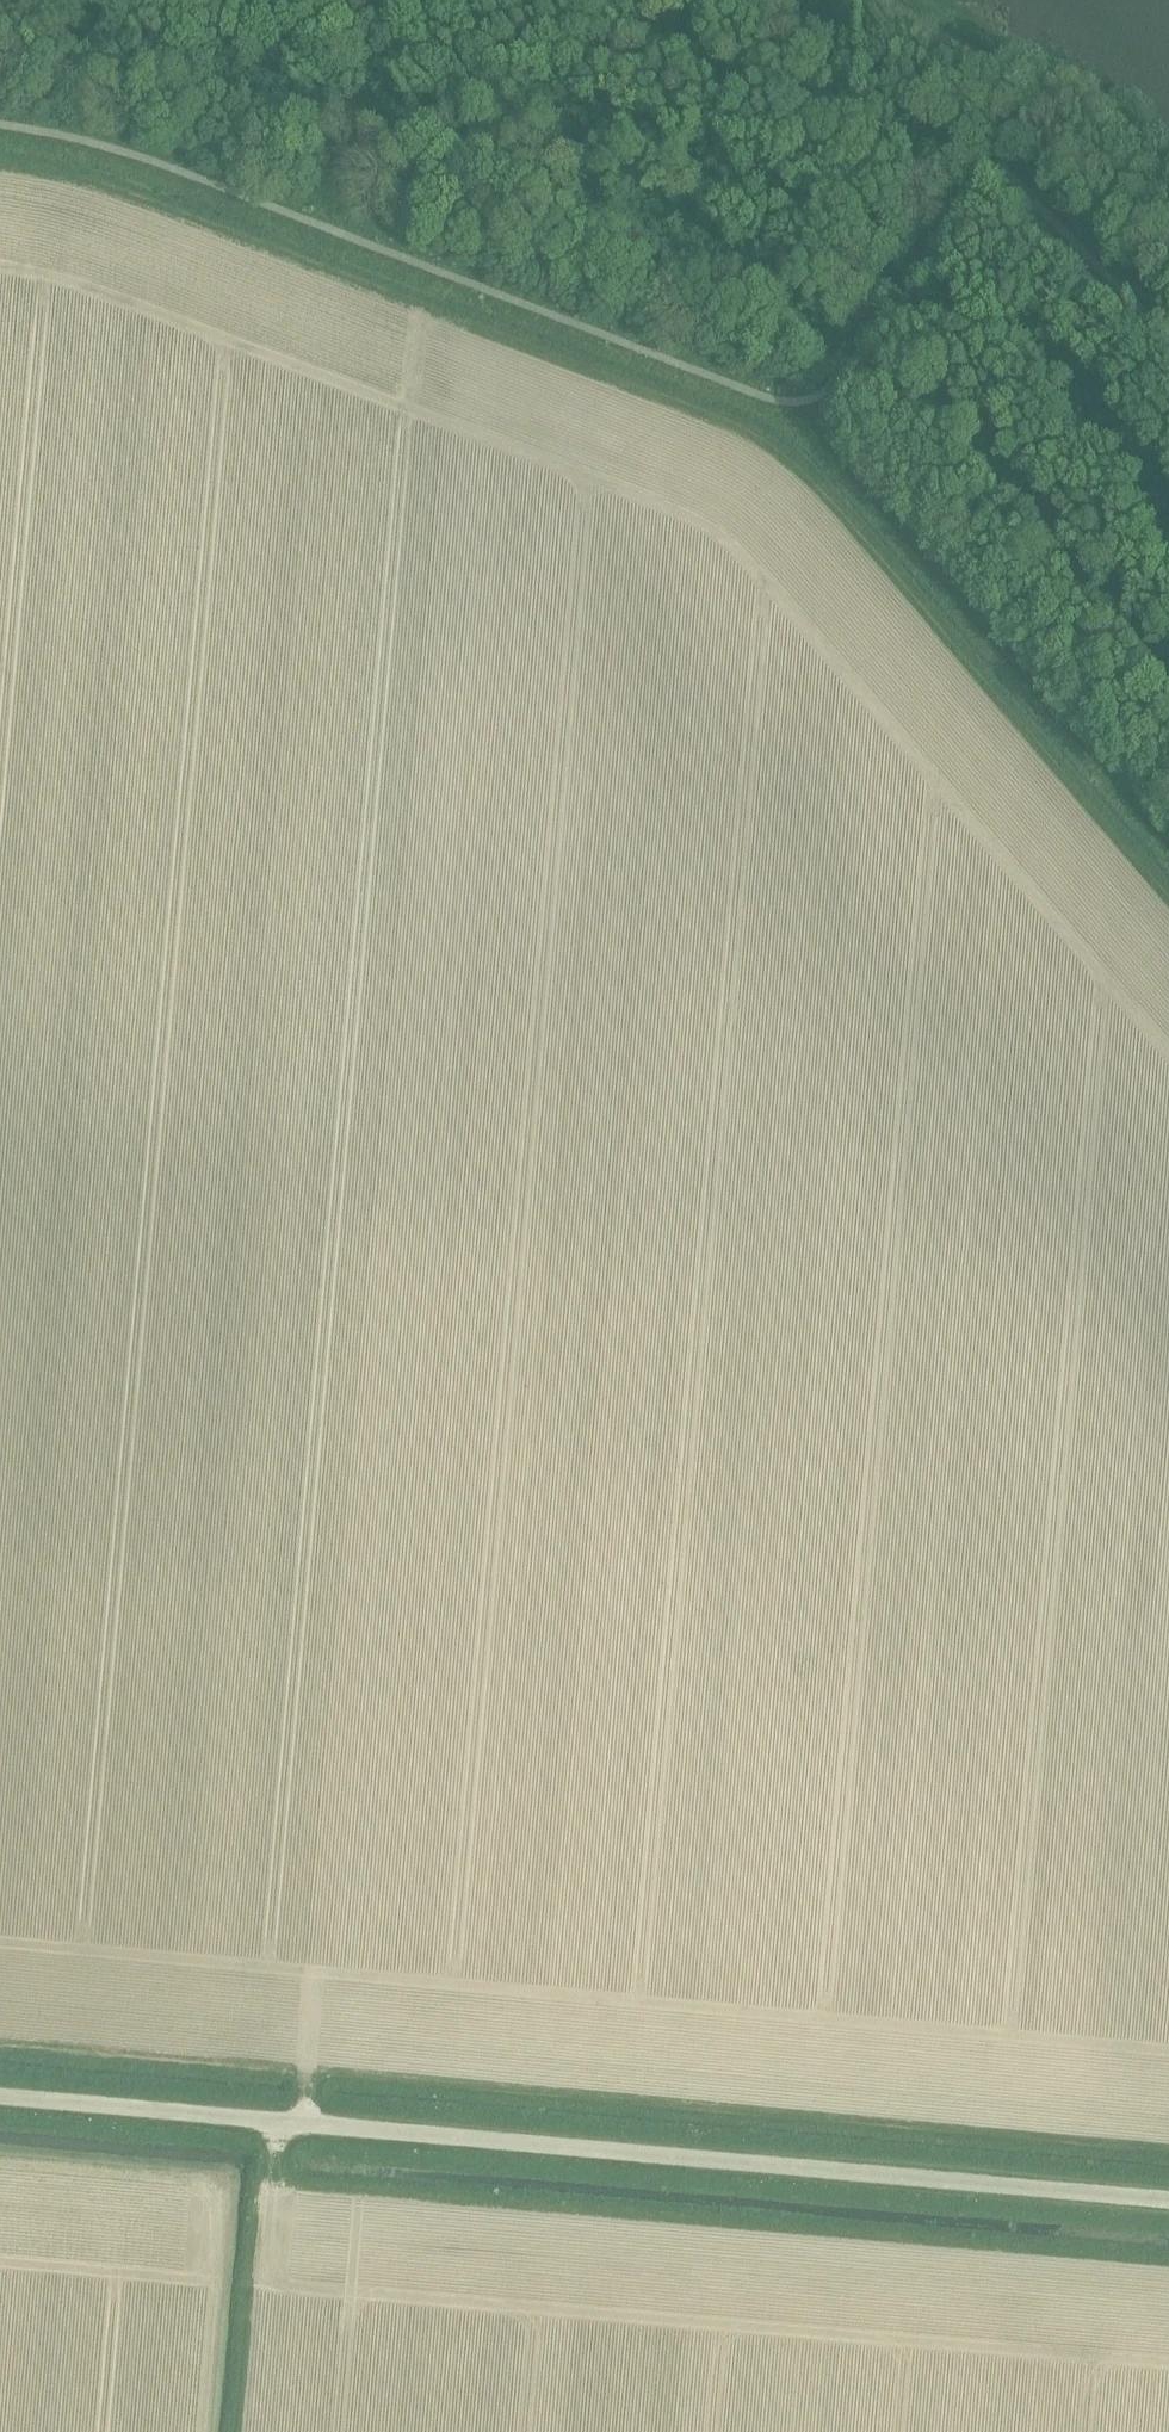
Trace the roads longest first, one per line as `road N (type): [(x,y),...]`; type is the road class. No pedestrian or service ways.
road 1 (unclassified): [(1168,2202),(0,2097)]

